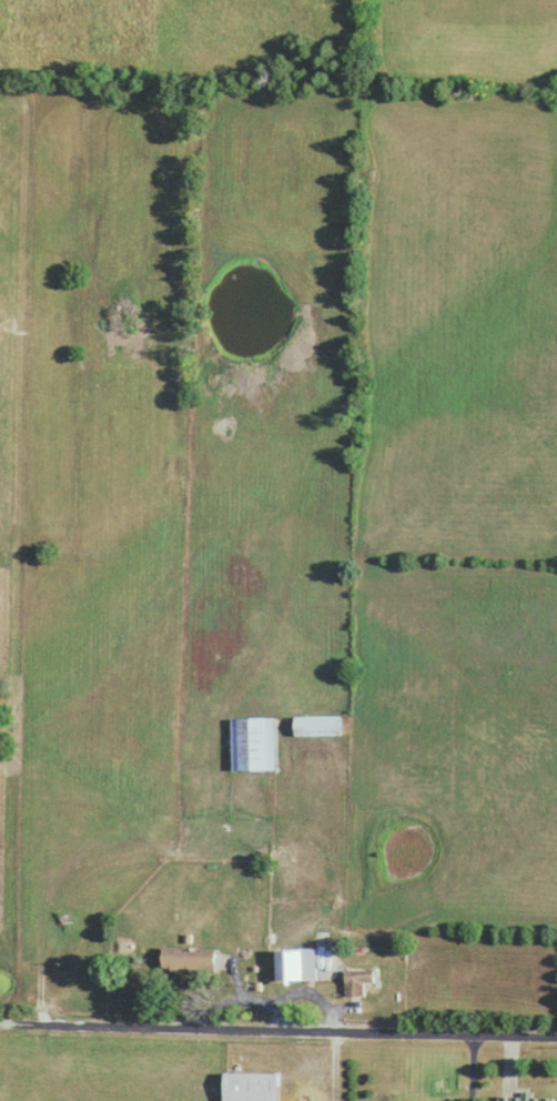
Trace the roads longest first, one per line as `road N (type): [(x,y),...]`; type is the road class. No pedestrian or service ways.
road 1 (residential): [(556,1039),(0,1024)]

